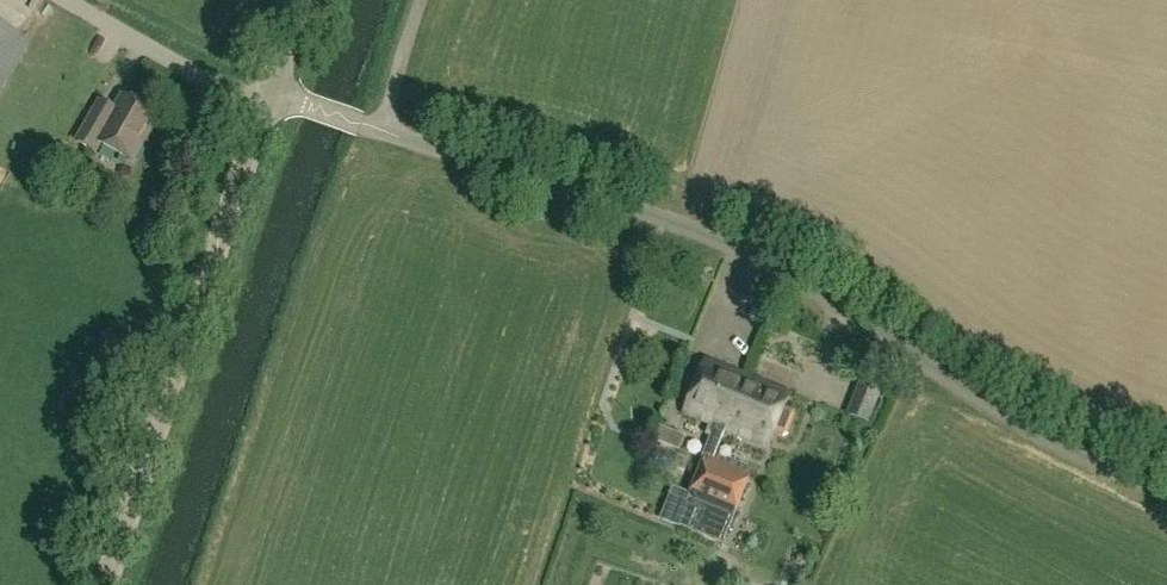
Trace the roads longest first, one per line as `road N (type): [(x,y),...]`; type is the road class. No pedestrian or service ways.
road 1 (unclassified): [(1166,478),(1065,429),(905,325),(696,232),(272,91)]
road 2 (tertiary): [(117,584),(272,91)]

